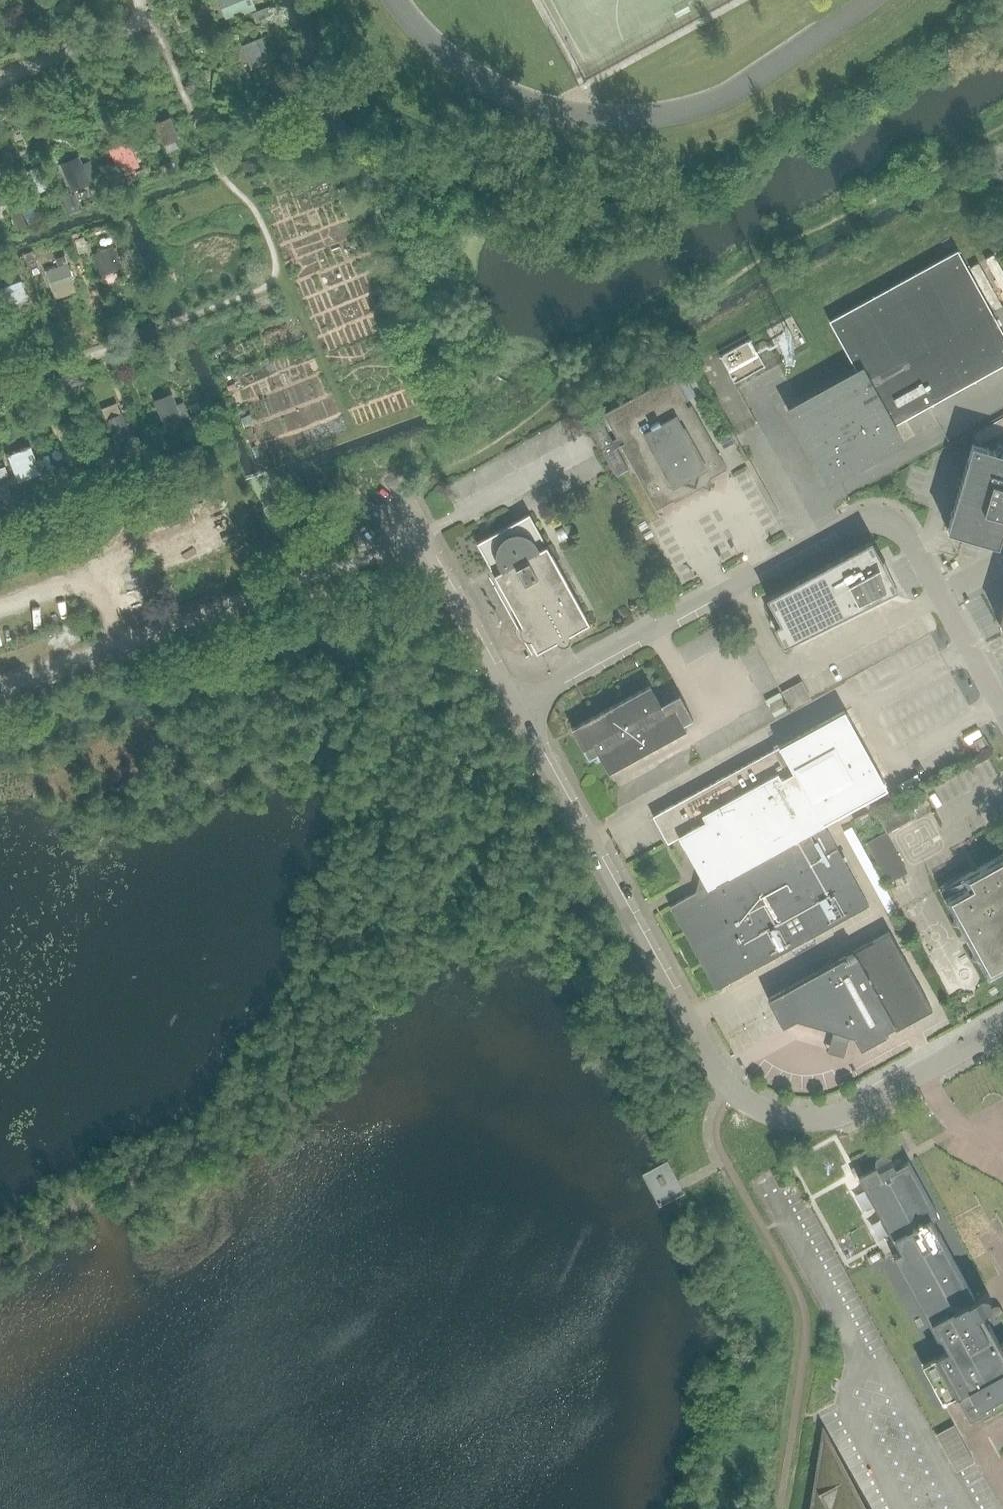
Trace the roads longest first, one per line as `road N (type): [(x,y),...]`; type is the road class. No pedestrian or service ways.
road 1 (residential): [(1002,1031),(870,1103),(818,1122),(760,1112),(728,1091),(507,703)]
road 2 (residential): [(507,703),(845,524),(872,518),(904,537),(1002,717)]
road 3 (residential): [(507,703),(399,506)]

